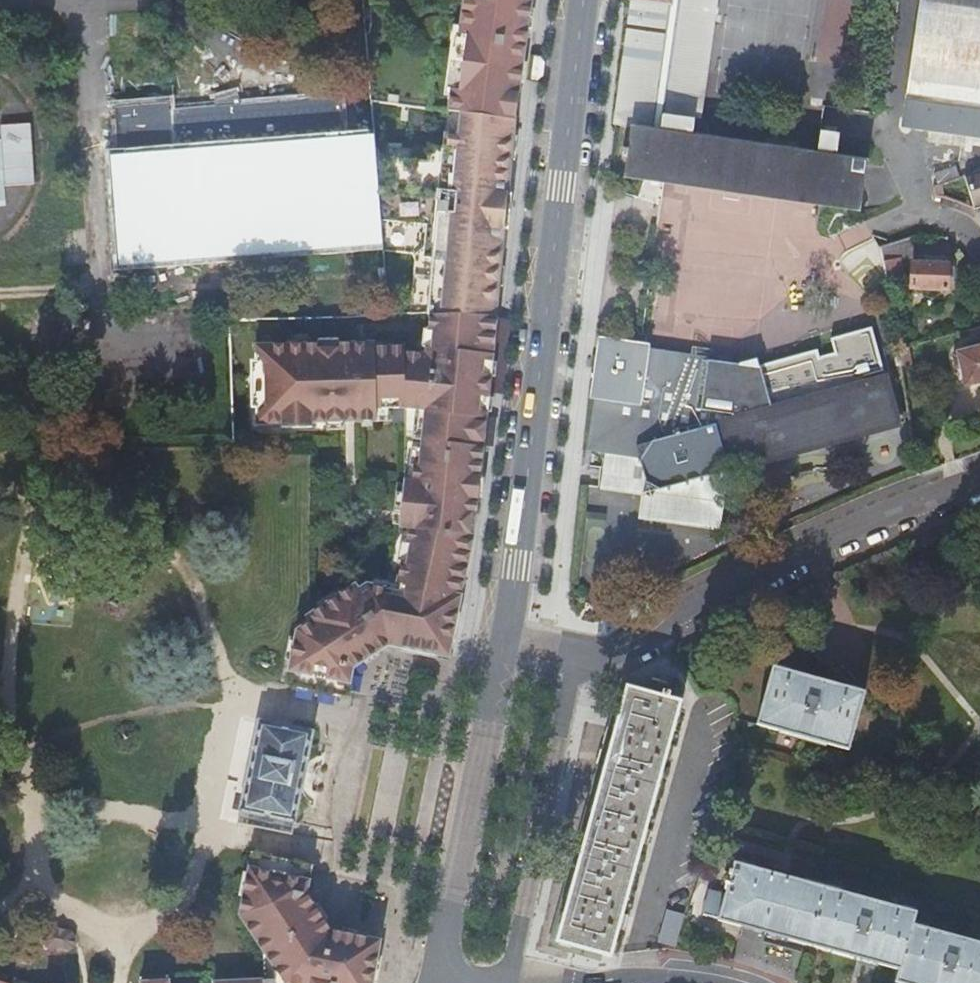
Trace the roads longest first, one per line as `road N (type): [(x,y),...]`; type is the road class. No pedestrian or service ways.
road 1 (unclassified): [(506,638),(577,656),(617,648),(877,519),(979,480)]
road 2 (tertiary): [(537,417),(583,0)]
road 3 (tertiary): [(506,638),(442,982)]
road 4 (tertiary): [(537,417),(506,638)]

